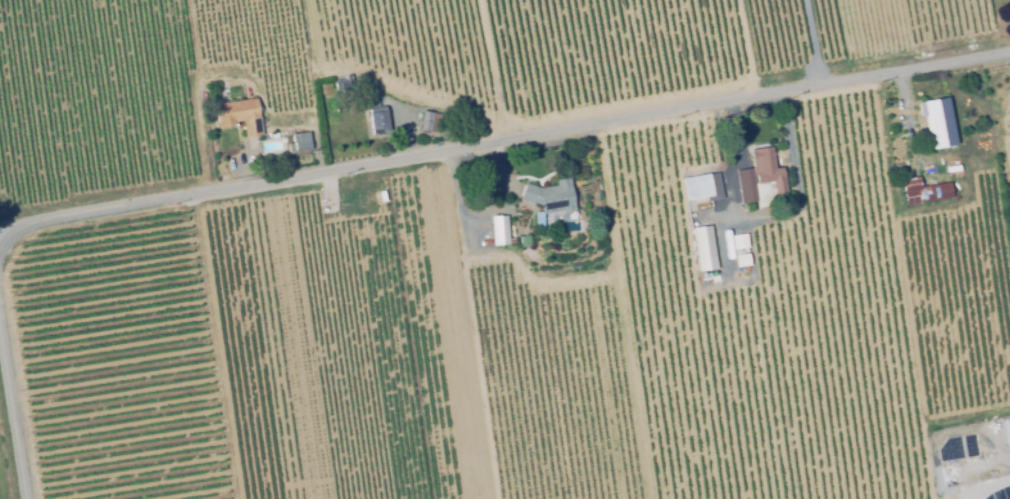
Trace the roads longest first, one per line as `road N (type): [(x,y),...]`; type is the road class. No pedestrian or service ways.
road 1 (residential): [(0,235),(1009,52)]
road 2 (residential): [(24,498),(0,320)]

